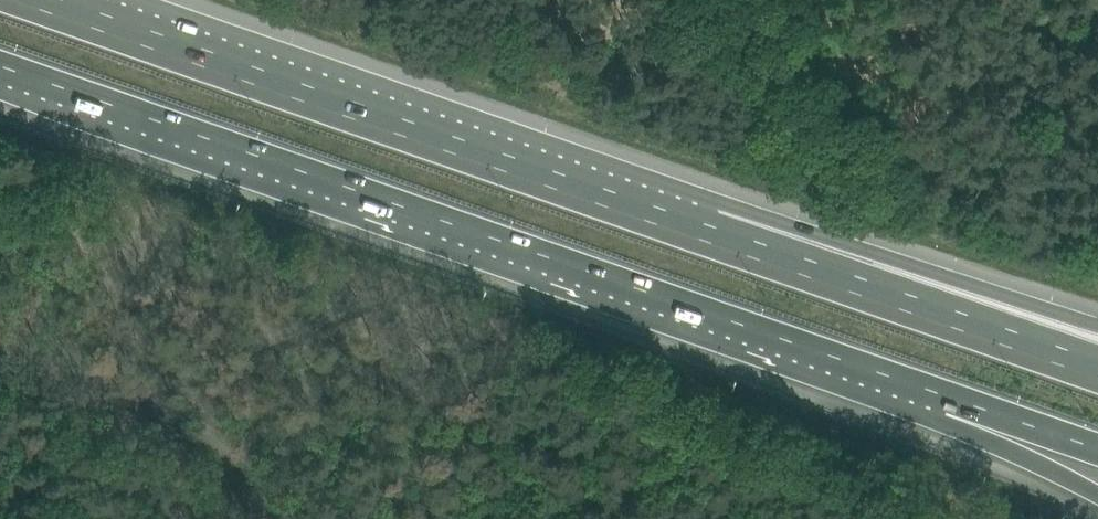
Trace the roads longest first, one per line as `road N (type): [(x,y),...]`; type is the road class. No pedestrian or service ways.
road 1 (motorway): [(0,65),(951,396)]
road 2 (motorway): [(706,231),(40,0)]
road 3 (motorway): [(1097,367),(706,231)]
road 4 (motorway): [(1097,324),(975,286),(706,231)]
road 5 (track): [(288,518),(205,439),(0,367)]
road 6 (motorway): [(951,396),(1097,493)]
road 7 (motorway): [(951,396),(1097,448)]

